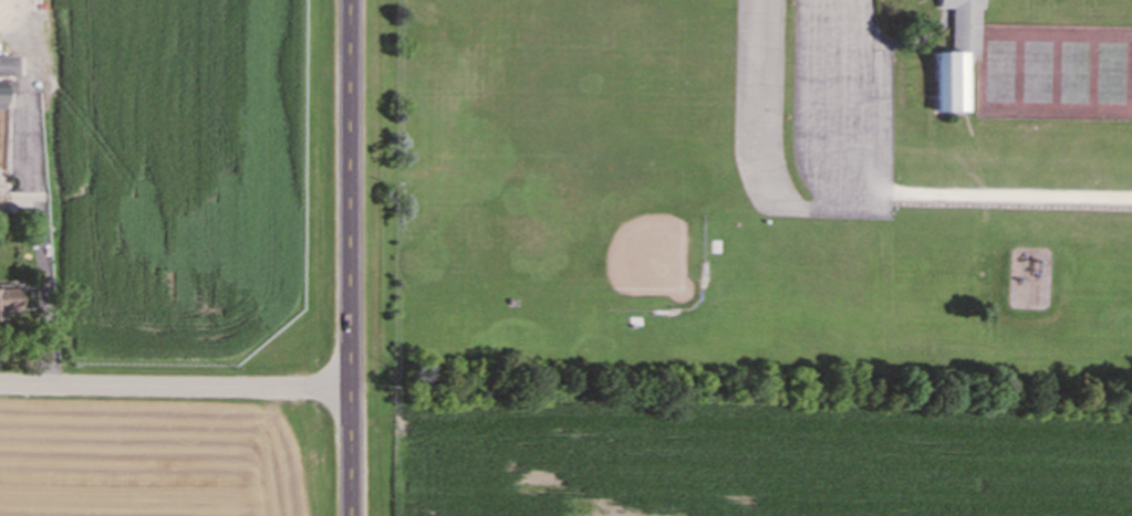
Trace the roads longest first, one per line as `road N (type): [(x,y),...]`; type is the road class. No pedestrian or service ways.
road 1 (secondary): [(352,515),(350,0)]
road 2 (residential): [(0,386),(352,392)]

